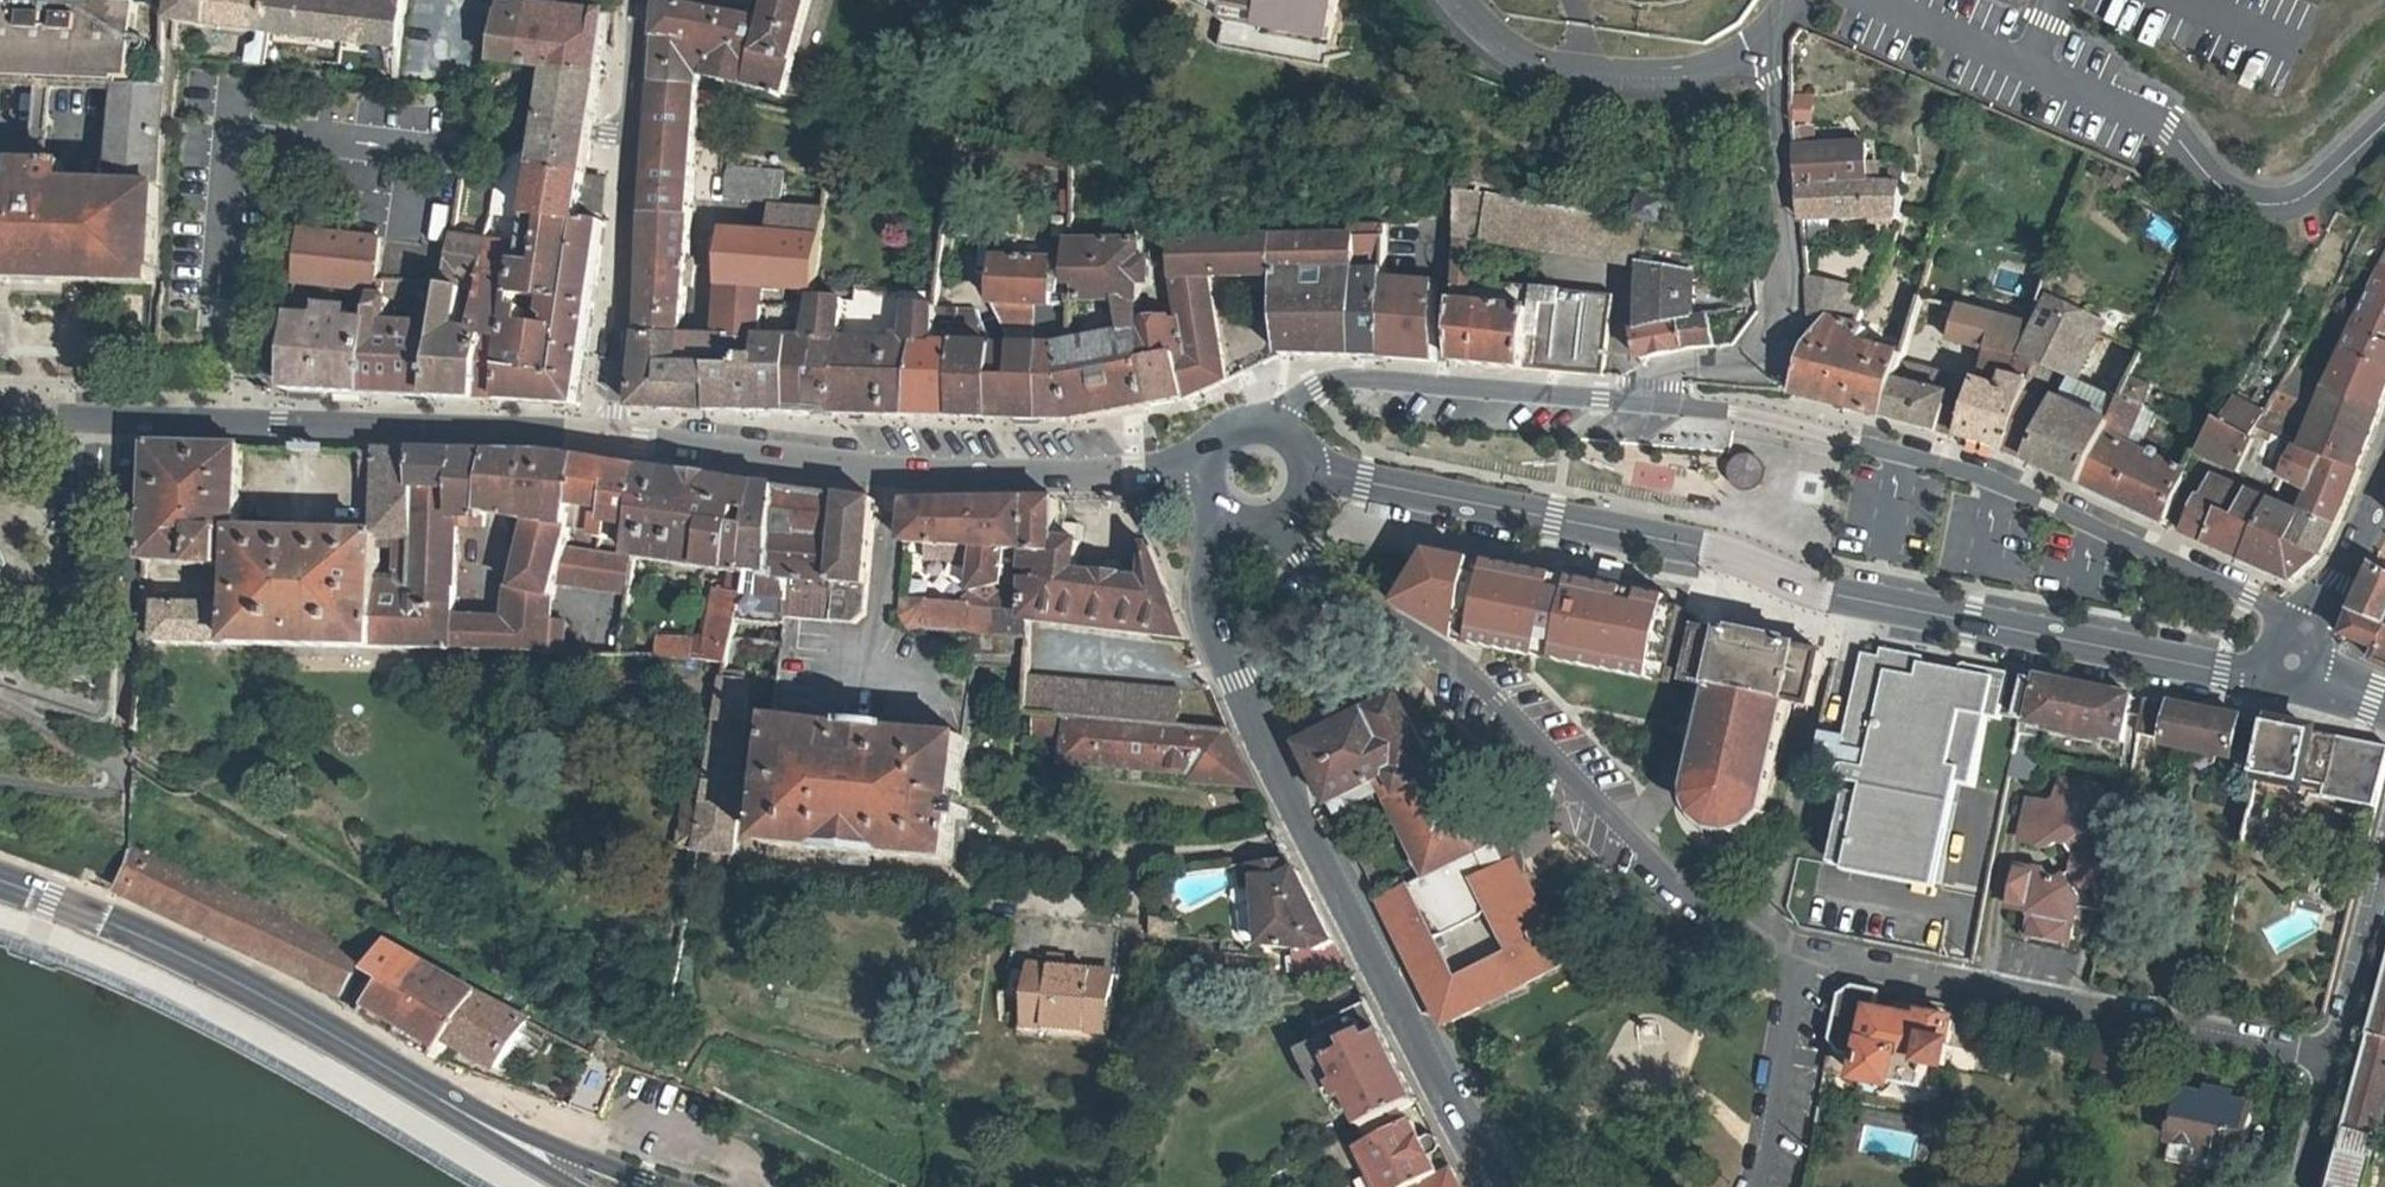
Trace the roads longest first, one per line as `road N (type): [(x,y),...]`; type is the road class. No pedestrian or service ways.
road 1 (secondary): [(1309,476),(1729,553),(1813,594),(2220,674),(2268,673)]
road 2 (secondary): [(1496,1186),(1205,596),(1204,565),(1228,518)]
road 3 (residential): [(1281,520),(1318,581),(1421,645),(1716,921),(1802,954)]
road 4 (residential): [(1204,468),(888,472),(603,436)]
road 5 (residential): [(603,436),(0,419)]
road 6 (primary): [(494,1131),(181,955),(0,883)]
road 7 (residential): [(1765,30),(1782,271),(1779,346),(1764,364),(1677,371),(1656,405)]
road 8 (residential): [(2028,61),(2169,124),(2213,182),(2248,202),(2286,202),(2316,184),(2384,112)]
road 9 (residential): [(603,436),(639,0)]
road 10 (residential): [(1460,0),(1483,29),(1542,67),(1651,76),(1741,49),(1765,30)]
road 11 (residential): [(1802,954),(2093,1012)]
road 12 (residential): [(2336,1060),(2093,1012)]
road 13 (residential): [(1802,954),(1761,1186)]
road 14 (residential): [(2384,864),(2336,1060)]
road 15 (primary): [(670,1186),(494,1131)]
road 16 (secondary): [(2384,471),(2307,635)]
road 17 (residential): [(1875,0),(2028,61)]
road 18 (secondary): [(1309,476),(1302,446),(1265,421),(1224,431),(1204,468)]
road 19 (residential): [(2336,1060),(2306,1186)]
road 20 (residential): [(2174,0),(2292,49)]

